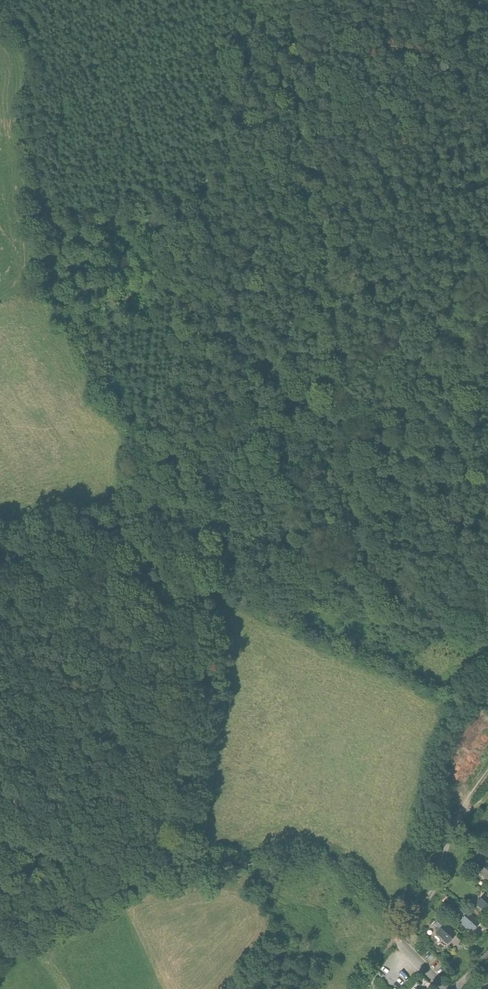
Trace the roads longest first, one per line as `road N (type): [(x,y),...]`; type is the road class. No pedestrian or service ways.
road 1 (track): [(487,483),(353,442),(299,407),(265,361),(236,297),(215,207),(215,161)]
road 2 (track): [(487,354),(413,307),(363,242),(327,139),(298,0)]
road 3 (track): [(0,840),(113,864),(185,858)]
road 4 (track): [(409,924),(487,769)]

